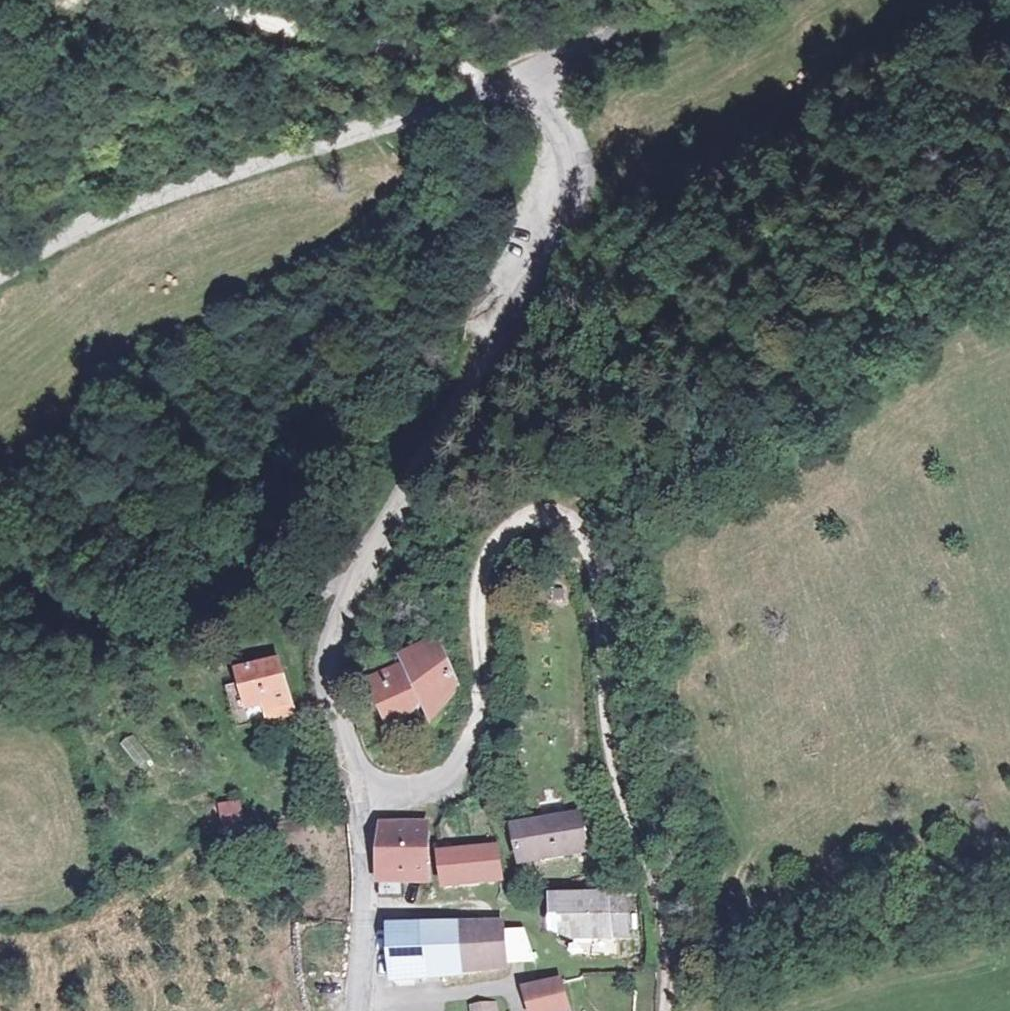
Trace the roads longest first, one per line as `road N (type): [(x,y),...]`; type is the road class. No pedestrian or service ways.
road 1 (unclassified): [(358,787),(321,678),(324,643),(519,312),(573,196),(561,128),(520,80)]
road 2 (unclassified): [(358,787),(411,790),(442,777),(464,754),(479,701),(485,566),(513,527),(544,513),(572,523),(591,561),(607,743)]
road 3 (unclassified): [(0,277),(65,238),(164,196),(483,90)]
road 4 (track): [(607,743),(667,949),(667,1010)]
road 5 (unclassified): [(354,1010),(363,867),(358,787)]
road 6 (unclassified): [(483,90),(436,57),(311,33)]
road 7 (track): [(682,0),(520,80)]
road 8 (track): [(311,33),(135,0)]

